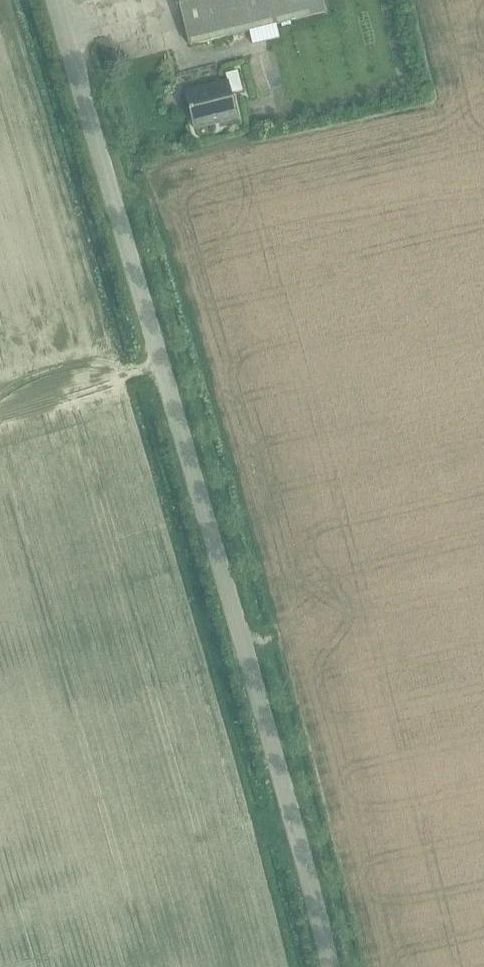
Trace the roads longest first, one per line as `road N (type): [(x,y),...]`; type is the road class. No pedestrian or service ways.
road 1 (unclassified): [(322,966),(56,0)]

